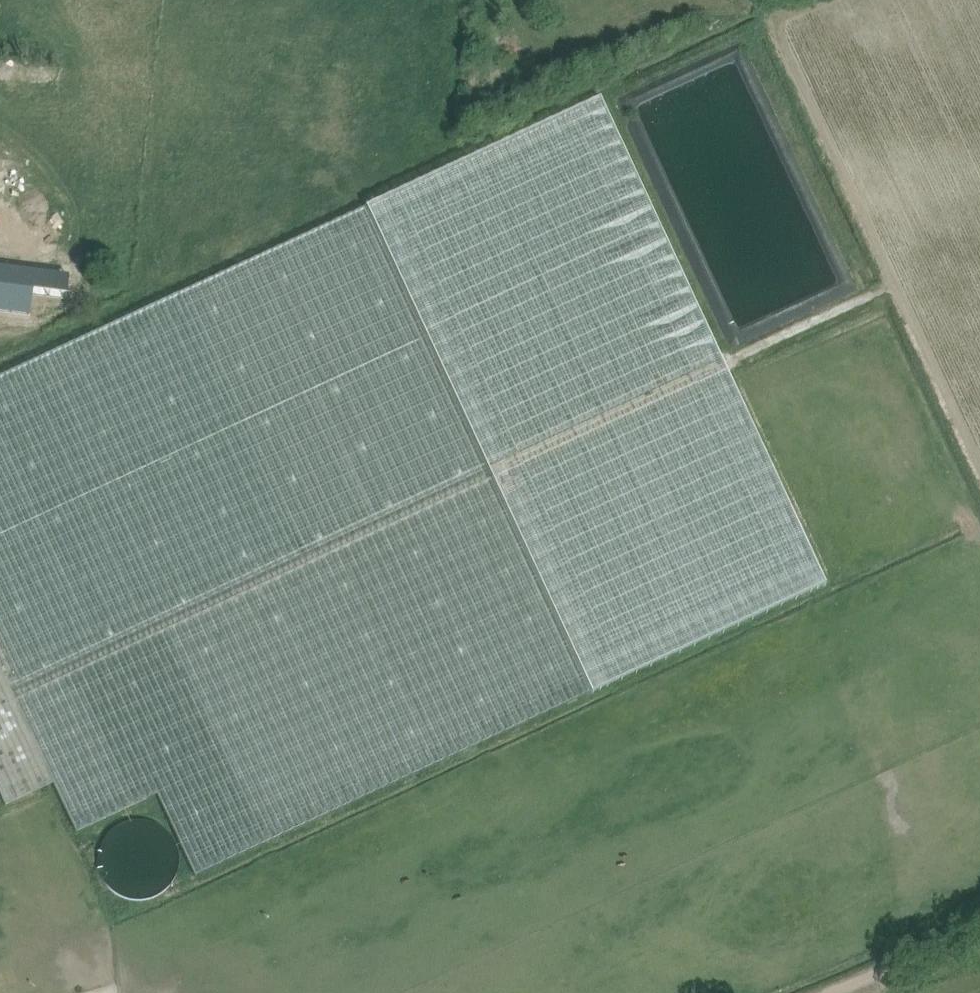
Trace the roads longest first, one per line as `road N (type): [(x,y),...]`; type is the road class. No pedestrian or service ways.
road 1 (track): [(830,992),(979,930)]

